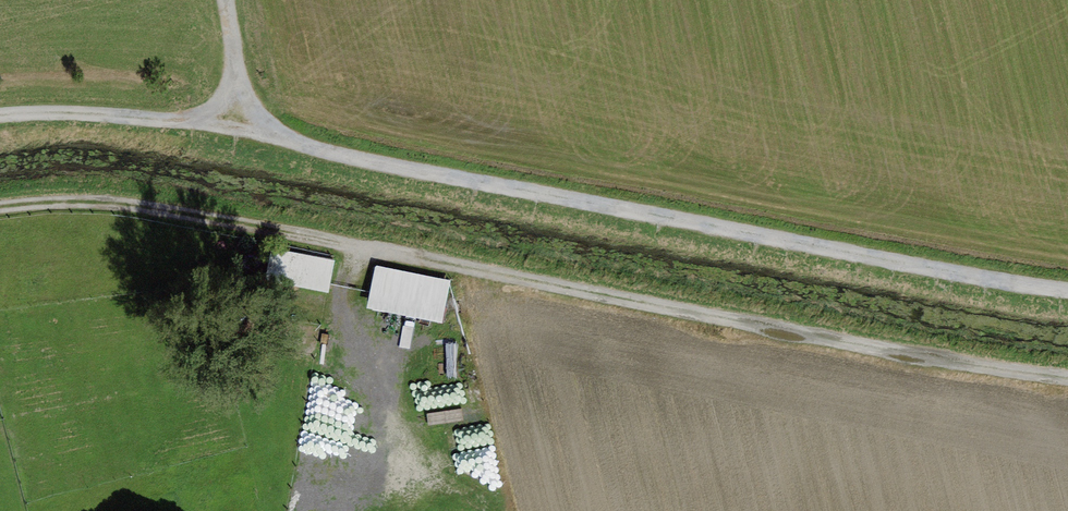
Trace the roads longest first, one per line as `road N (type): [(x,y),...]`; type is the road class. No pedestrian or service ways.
road 1 (track): [(1067,293),(277,139),(0,113)]
road 2 (track): [(1067,379),(636,307),(166,216),(0,211)]
road 3 (track): [(239,0),(243,135)]

